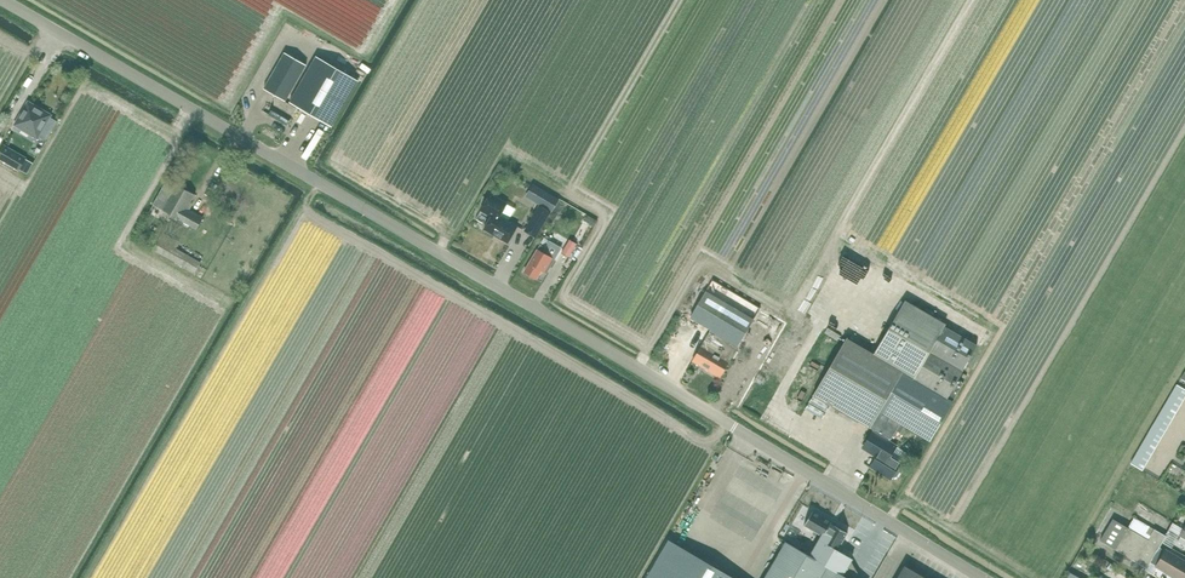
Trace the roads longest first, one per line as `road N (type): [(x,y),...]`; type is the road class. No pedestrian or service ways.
road 1 (unclassified): [(990,577),(0,13)]

